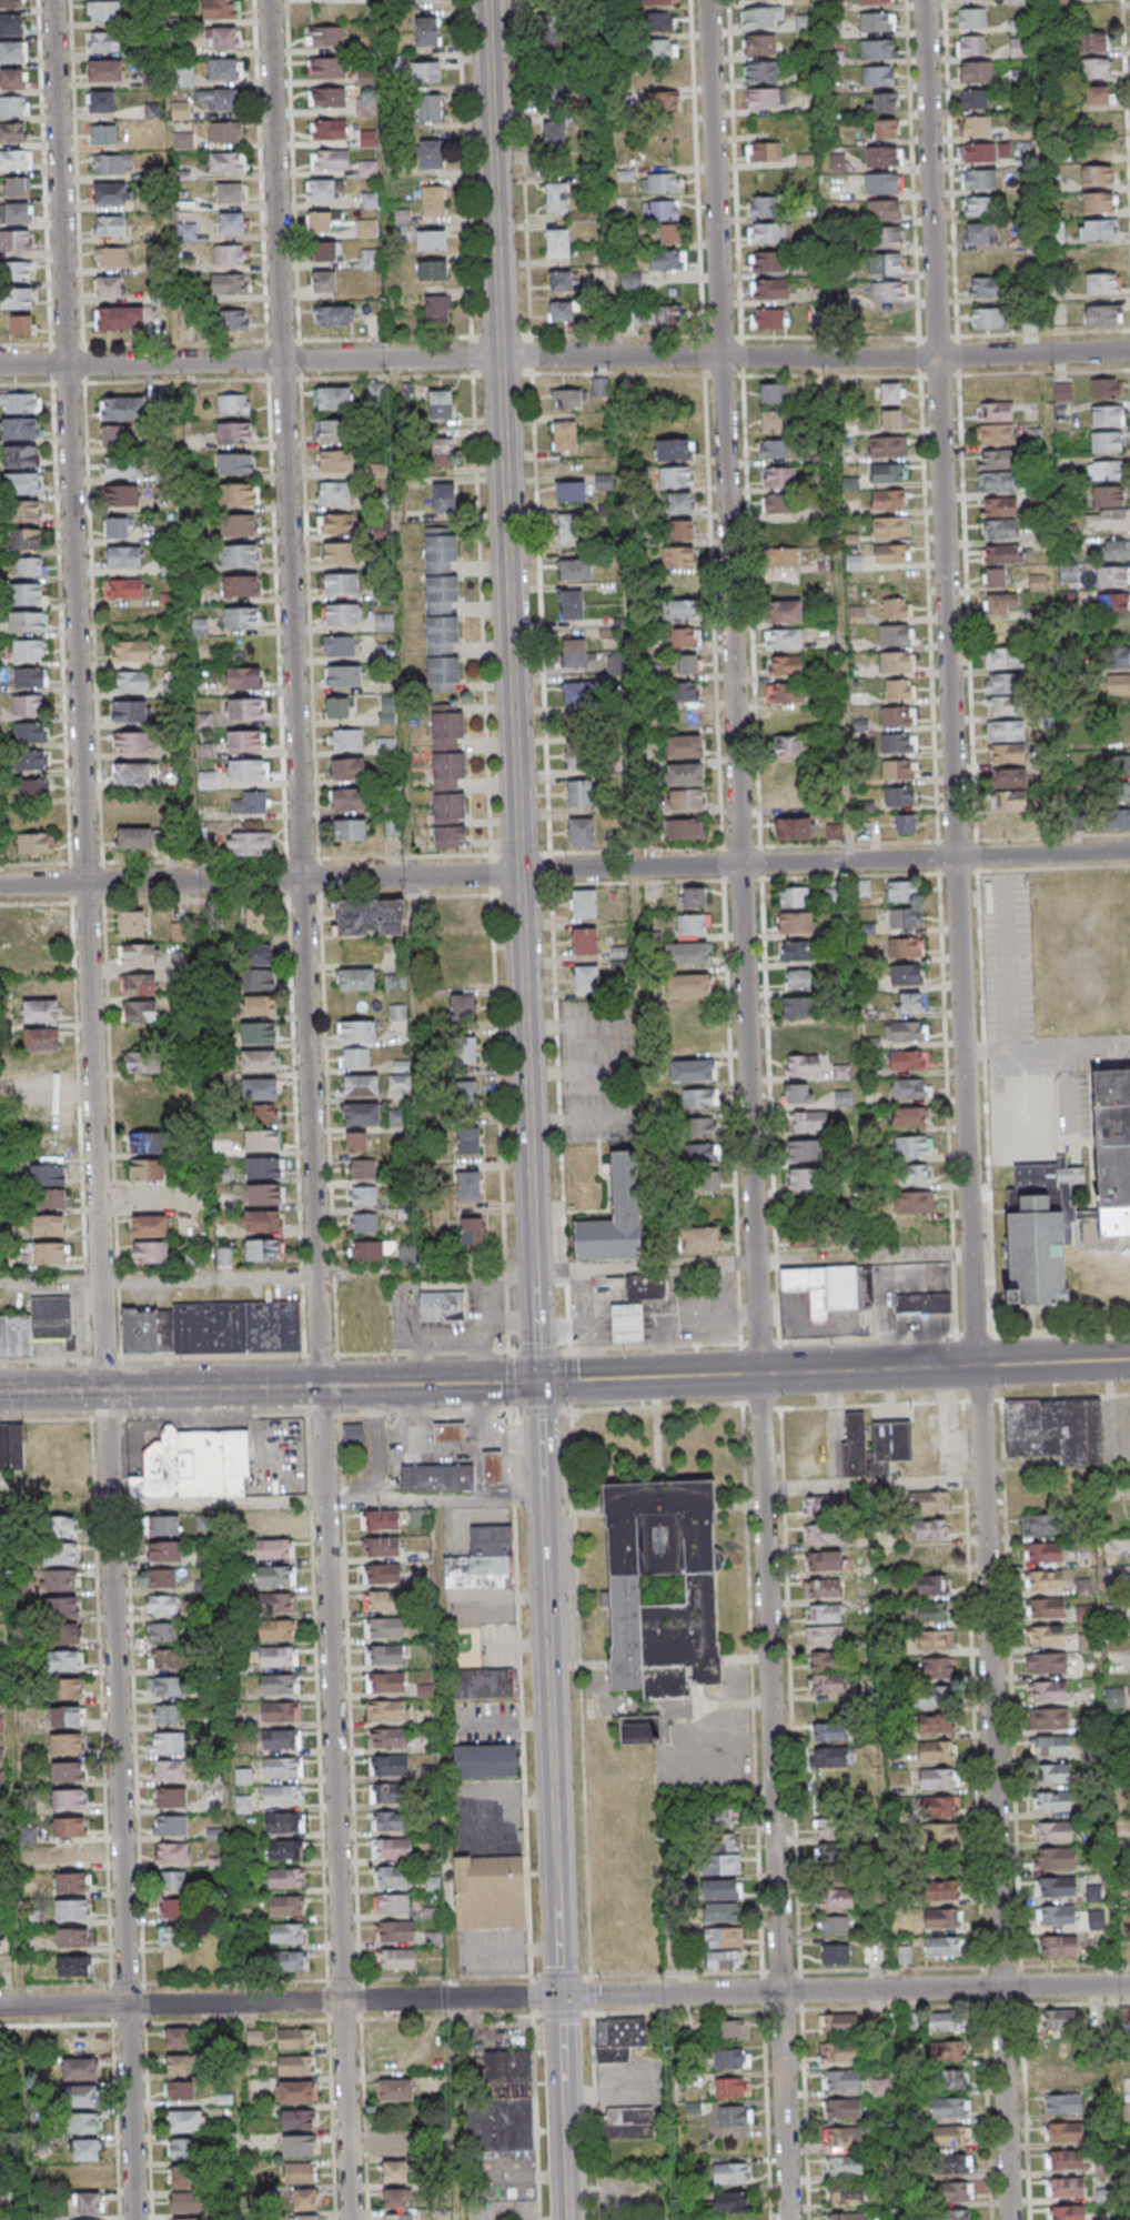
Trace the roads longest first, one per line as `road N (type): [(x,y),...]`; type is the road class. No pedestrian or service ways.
road 1 (residential): [(138,2219),(52,0)]
road 2 (residential): [(1012,2219),(936,358),(929,0)]
road 3 (residential): [(354,2219),(276,0)]
road 4 (residential): [(790,2219),(713,0)]
road 5 (tertiary): [(566,2219),(544,1380),(491,0)]
road 6 (tertiary): [(1129,1360),(0,1393)]
road 7 (residential): [(1129,1984),(0,2008)]
road 8 (residential): [(393,360),(882,360),(1129,350)]
road 9 (residential): [(412,877),(1129,851)]
road 10 (residential): [(0,886),(412,877)]
road 11 (residential): [(0,367),(393,360)]

